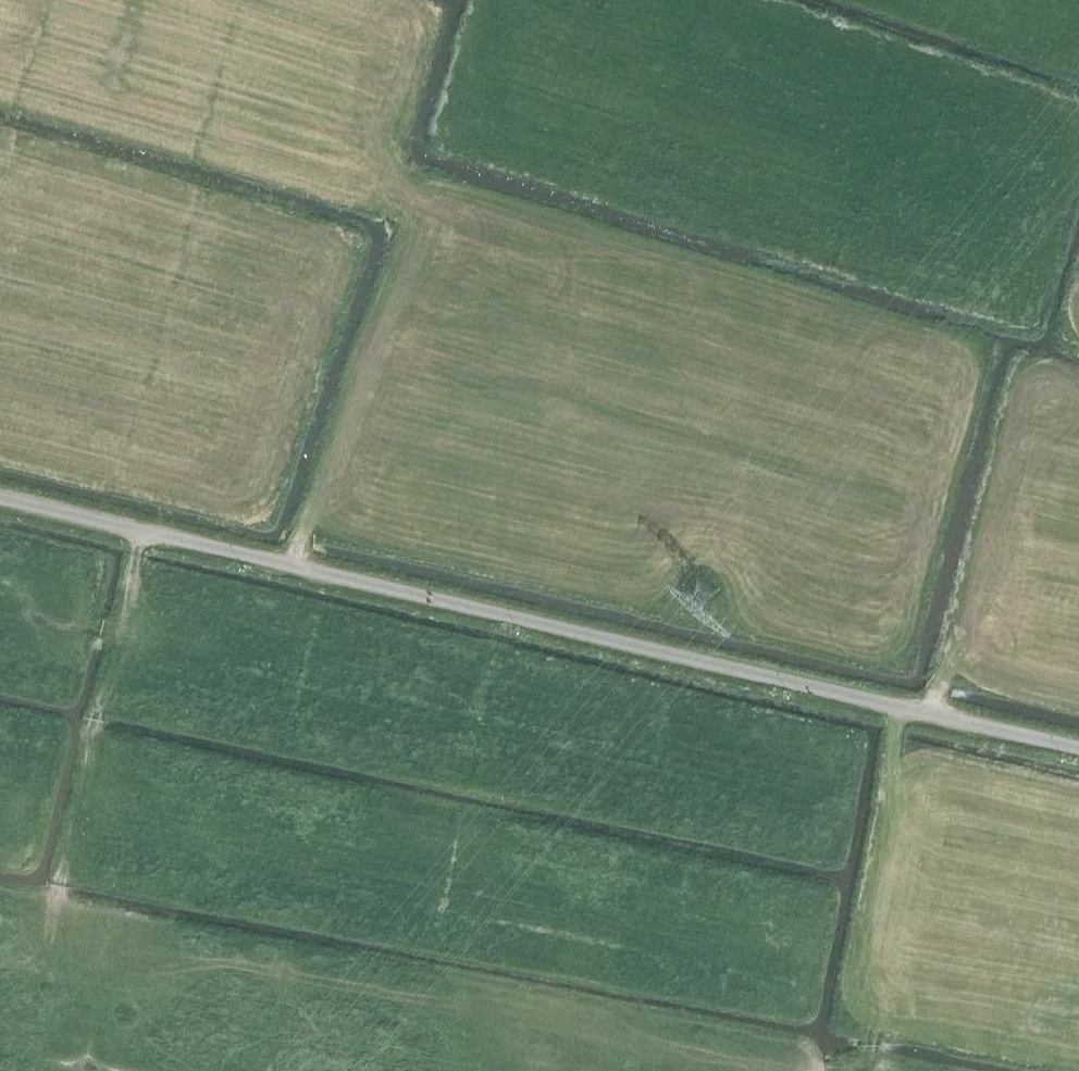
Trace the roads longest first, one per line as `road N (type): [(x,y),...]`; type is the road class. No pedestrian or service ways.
road 1 (unclassified): [(1078,750),(0,499)]

